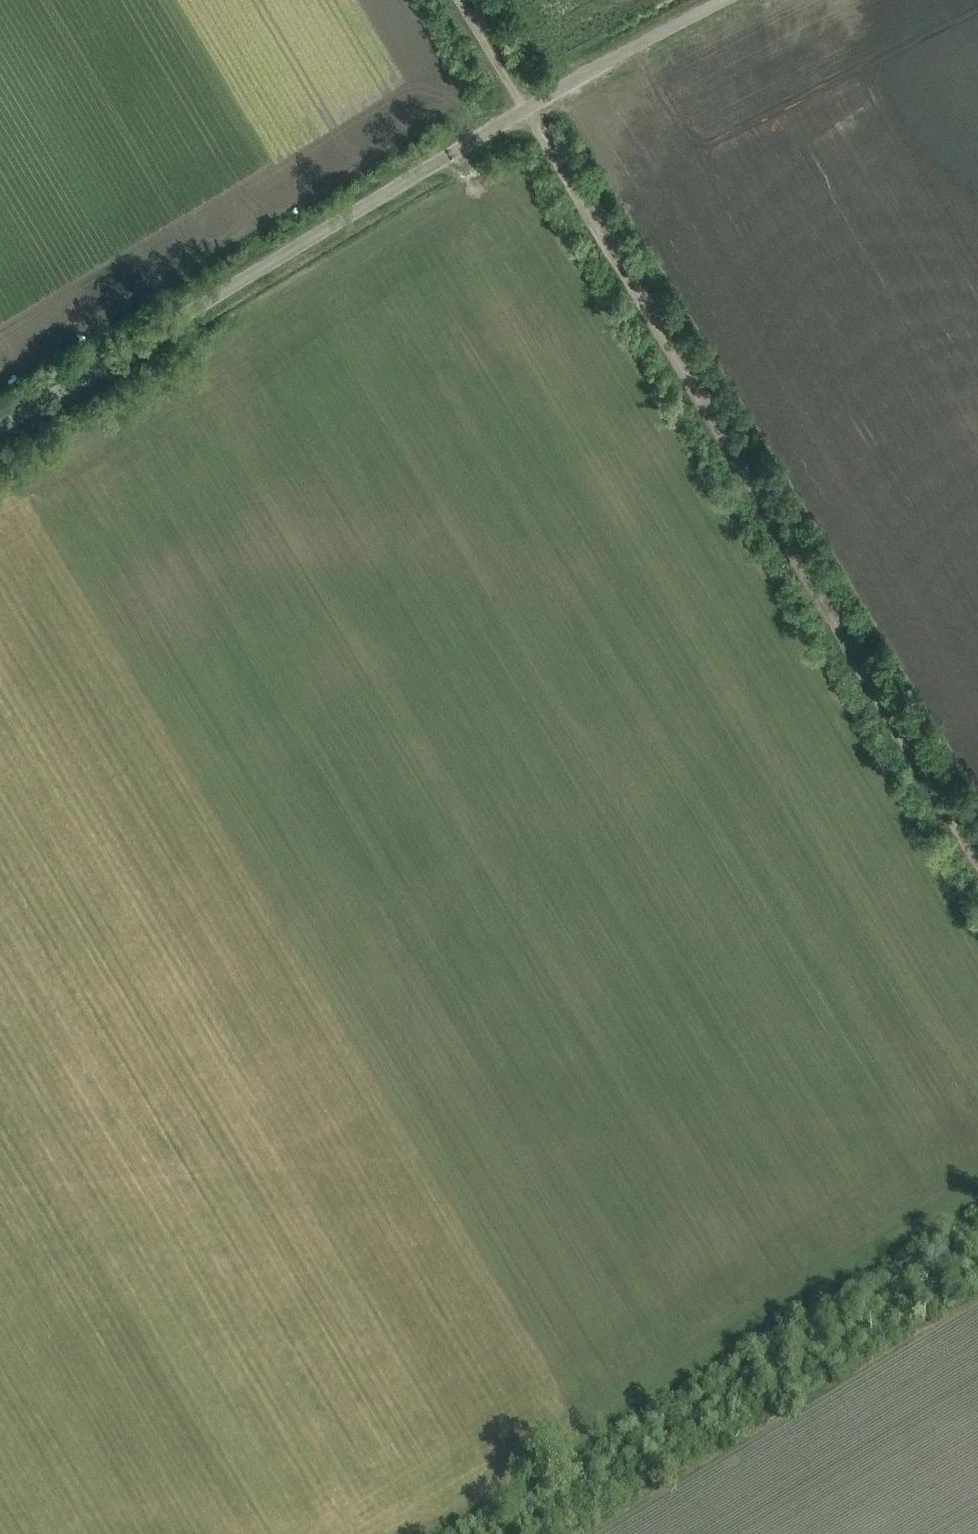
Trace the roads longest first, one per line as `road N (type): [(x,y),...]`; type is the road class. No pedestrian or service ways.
road 1 (track): [(977,866),(459,0)]
road 2 (unclassified): [(0,425),(525,107),(726,0)]

